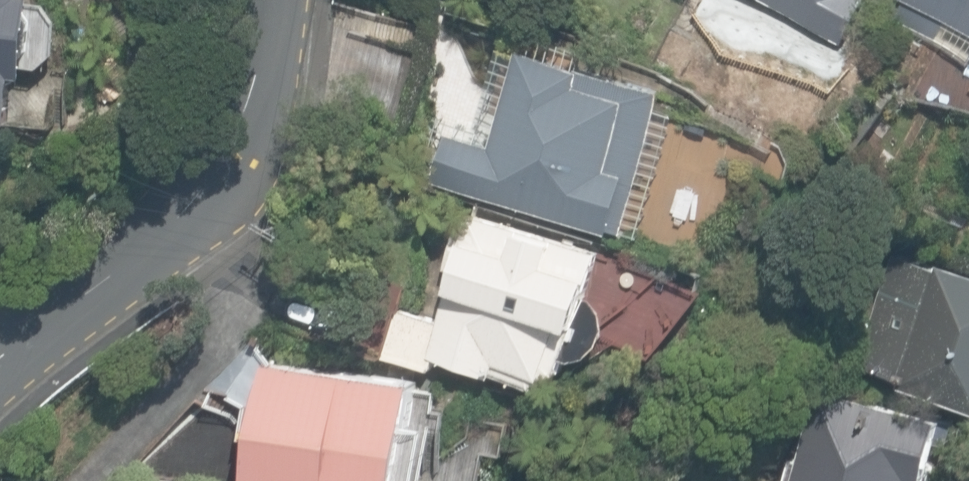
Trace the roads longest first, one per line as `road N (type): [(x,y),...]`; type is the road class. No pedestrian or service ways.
road 1 (residential): [(0,358),(208,185),(255,125),(267,0)]

